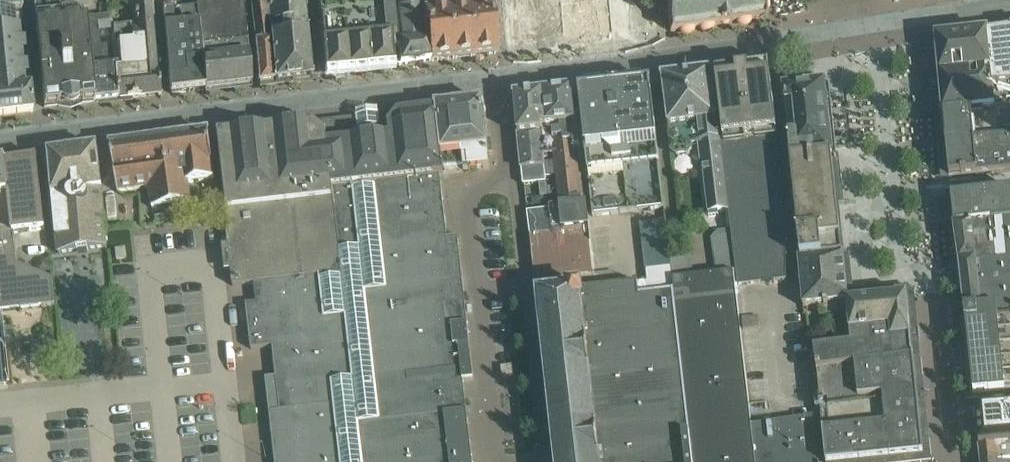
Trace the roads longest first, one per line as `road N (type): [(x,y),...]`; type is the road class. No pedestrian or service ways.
road 1 (residential): [(1009,3),(0,139)]

